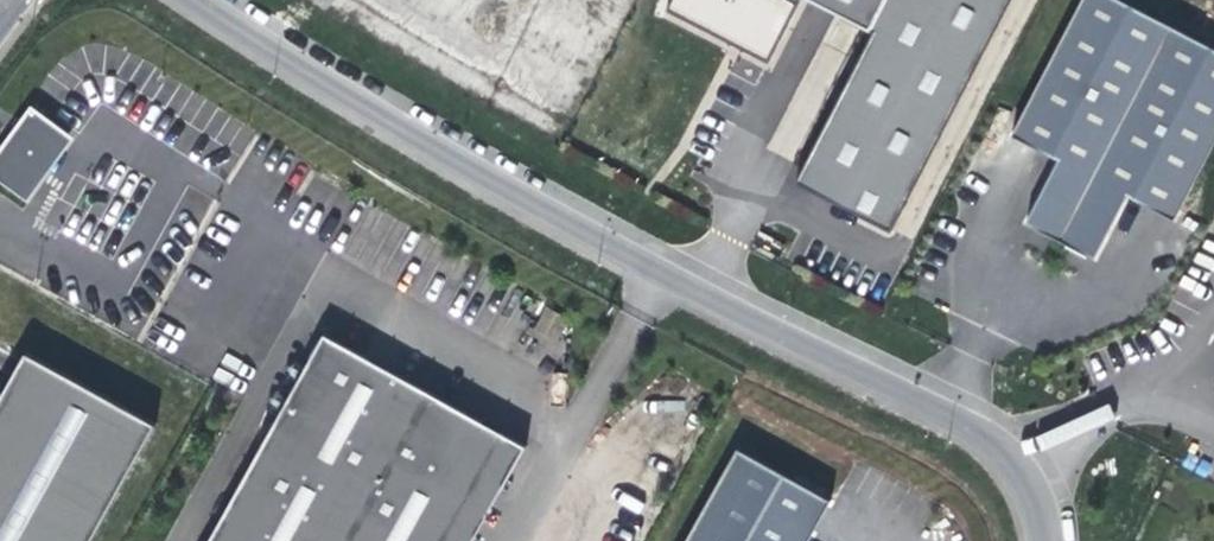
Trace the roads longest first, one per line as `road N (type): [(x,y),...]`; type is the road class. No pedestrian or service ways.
road 1 (unclassified): [(1046,540),(1018,467),(944,412),(662,273),(376,115),(198,0)]

